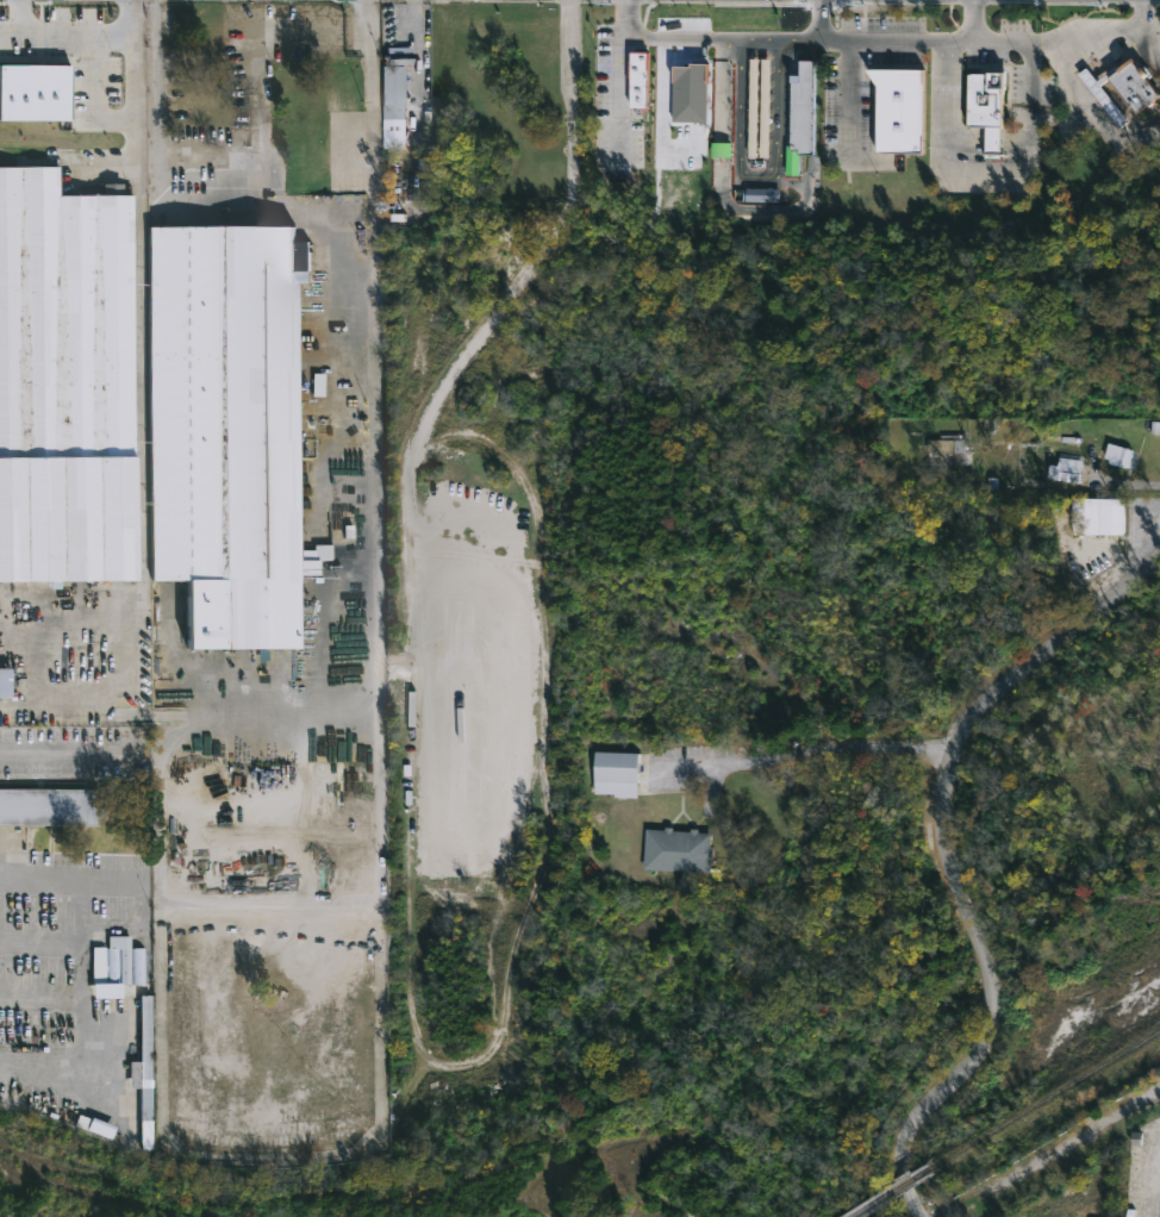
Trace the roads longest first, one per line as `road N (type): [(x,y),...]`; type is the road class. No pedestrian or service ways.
road 1 (residential): [(1159,561),(979,706),(941,766),(934,790),(938,843),(977,947),(992,1036),(906,1138),(904,1162),(923,1216)]
road 2 (residential): [(144,749),(0,754)]

